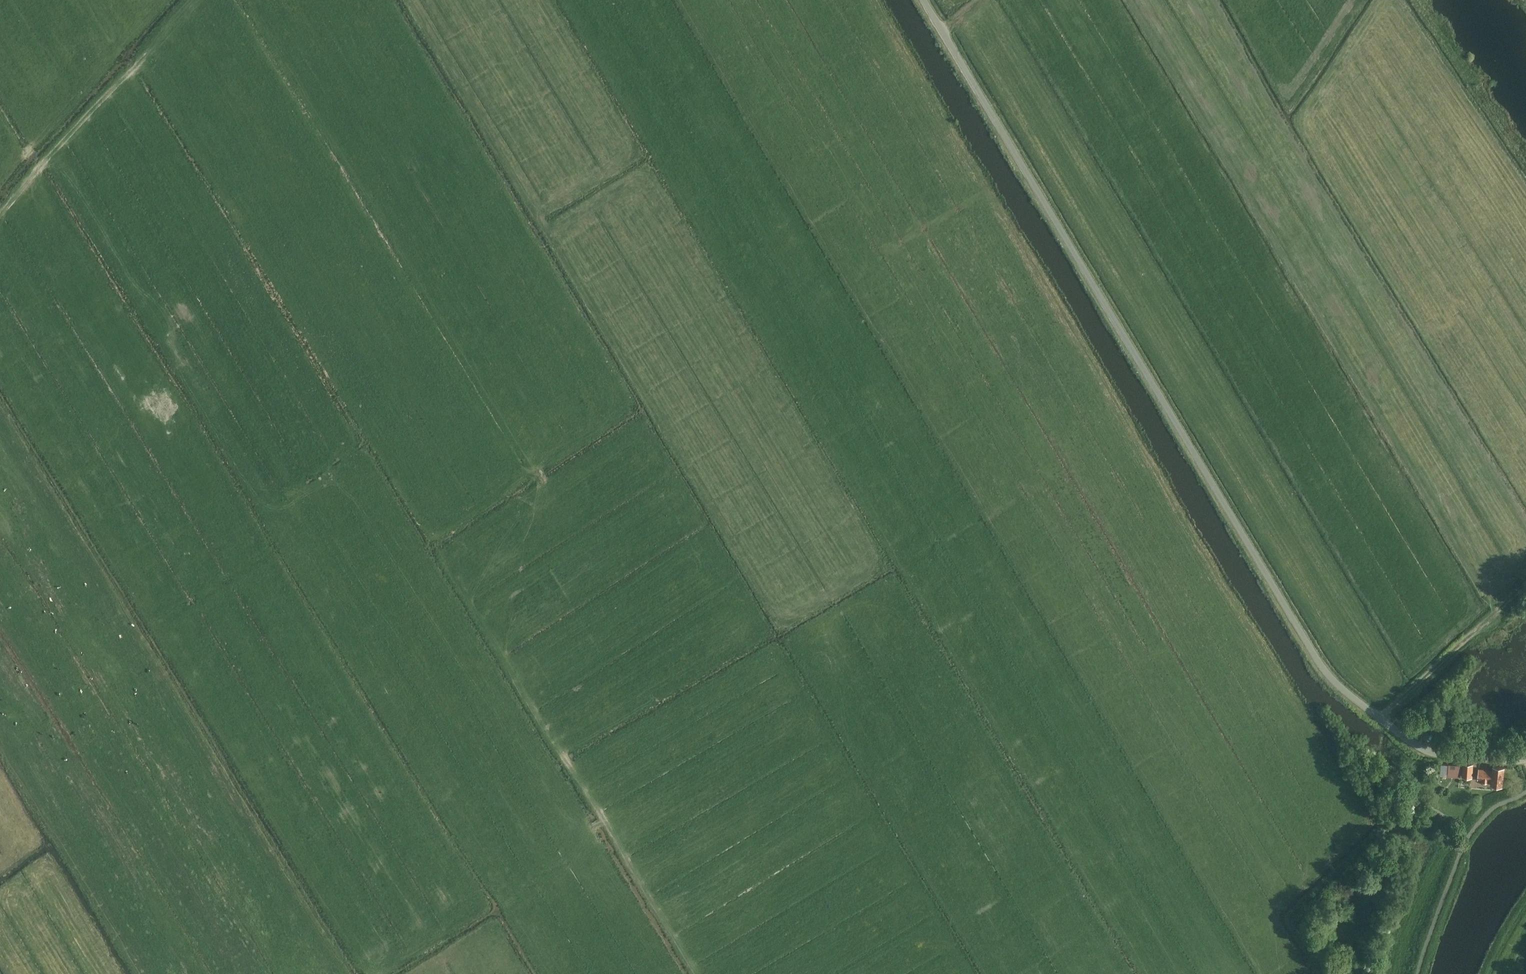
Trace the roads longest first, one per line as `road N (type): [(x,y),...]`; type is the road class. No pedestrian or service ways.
road 1 (unclassified): [(921,0),(1330,684),(1357,710),(1424,751),(1525,758)]
road 2 (track): [(1373,721),(1525,580)]

